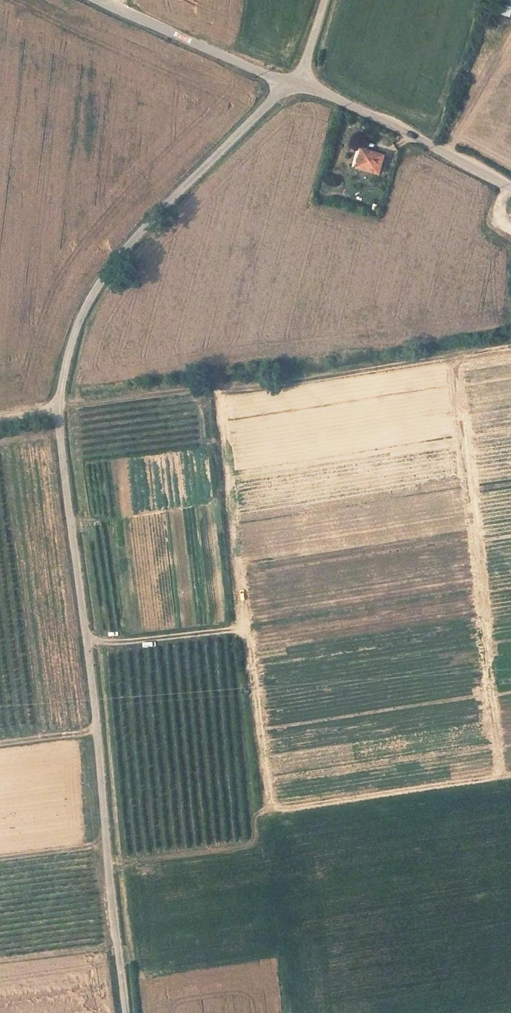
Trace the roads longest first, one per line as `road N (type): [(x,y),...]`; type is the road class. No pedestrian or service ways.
road 1 (unclassified): [(122,1012),(58,410),(72,333),(147,222),(295,85)]
road 2 (track): [(0,421),(510,346)]
road 3 (residential): [(295,85),(414,135),(510,189)]
road 4 (track): [(86,640),(242,629),(235,558)]
road 5 (residential): [(104,0),(295,85)]

